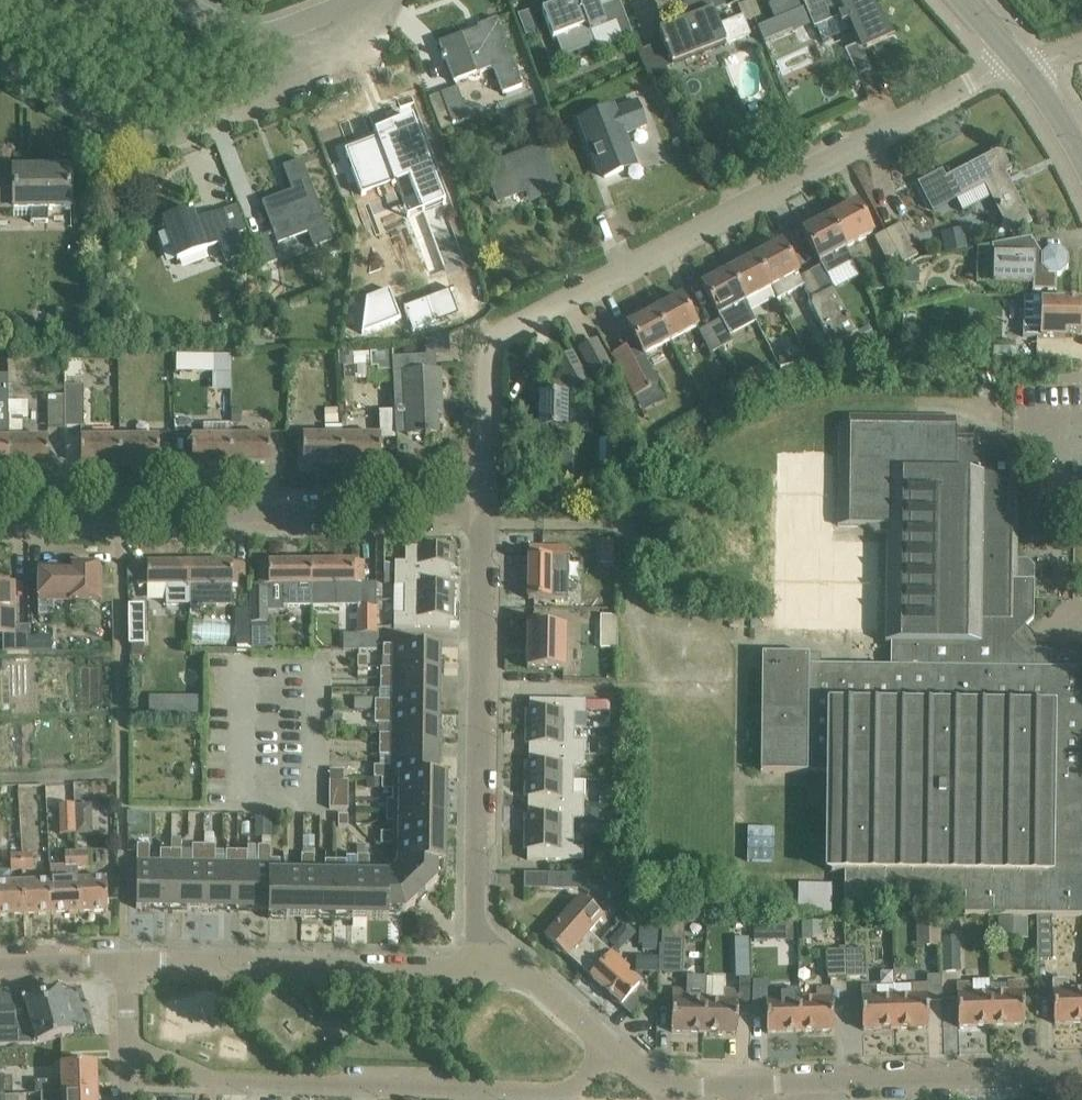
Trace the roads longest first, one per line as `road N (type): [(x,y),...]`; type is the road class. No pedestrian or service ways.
road 1 (residential): [(476,507),(476,365),(485,346),(1017,59)]
road 2 (residential): [(125,1043),(215,1081),(564,1092),(613,1050)]
road 3 (residential): [(481,970),(476,507)]
road 4 (residential): [(0,65),(135,137),(162,140),(264,103),(340,39),(368,0)]
road 5 (residential): [(476,507),(115,505)]
road 6 (residential): [(125,963),(481,970)]
road 7 (residential): [(1081,1076),(738,1083)]
road 8 (residential): [(121,769),(115,505)]
road 9 (residential): [(359,0),(280,30),(241,32),(177,0)]
road 10 (residential): [(125,963),(121,769)]
road 11 (residential): [(613,1050),(510,972),(481,970)]
road 12 (residential): [(738,1083),(663,1084),(613,1050)]
road 13 (residential): [(0,968),(125,963)]
road 14 (residential): [(121,769),(0,777)]
road 15 (tertiary): [(1017,59),(1081,159)]

